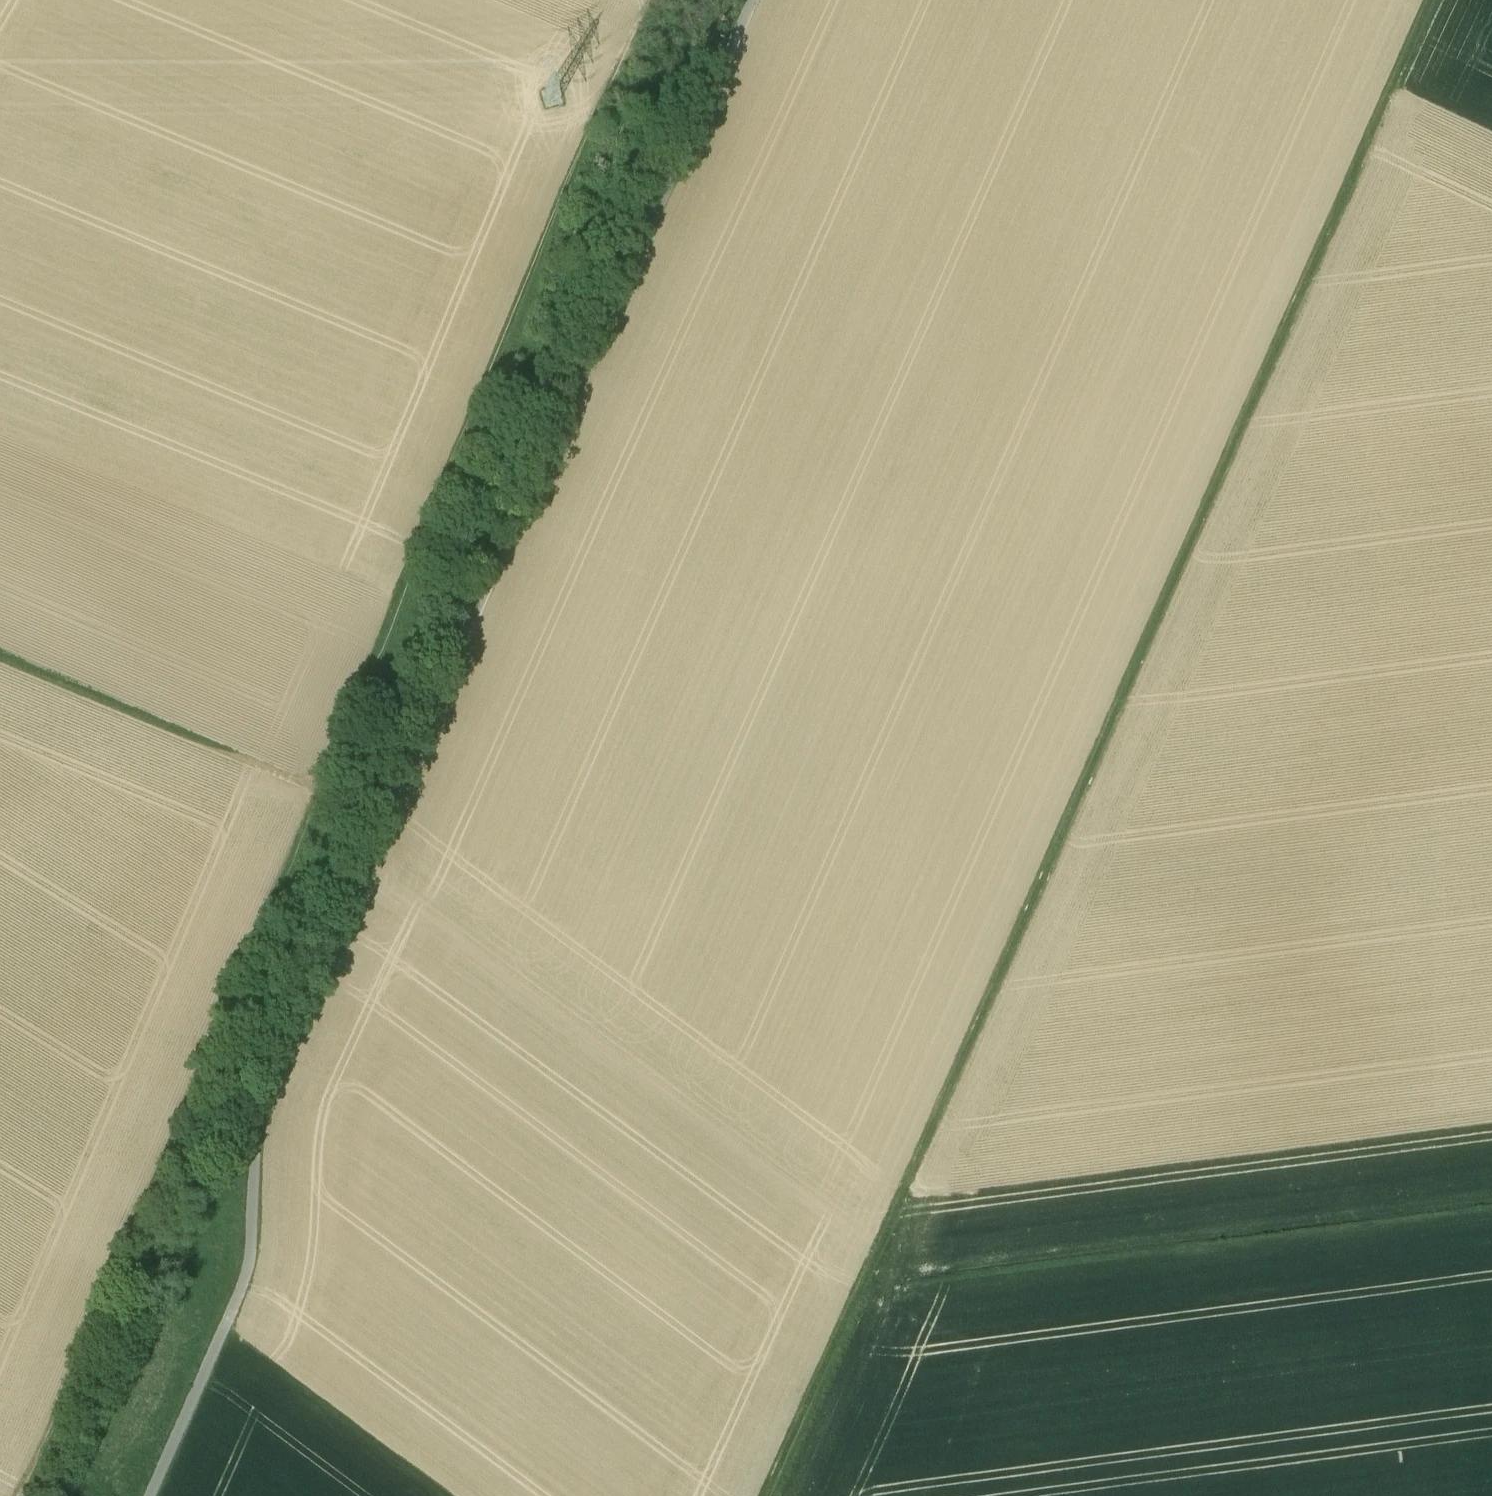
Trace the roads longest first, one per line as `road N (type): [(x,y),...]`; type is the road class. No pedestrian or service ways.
road 1 (track): [(773,1495),(1430,0)]
road 2 (track): [(20,1495),(77,1393),(652,0)]
road 3 (track): [(334,775),(0,637)]

